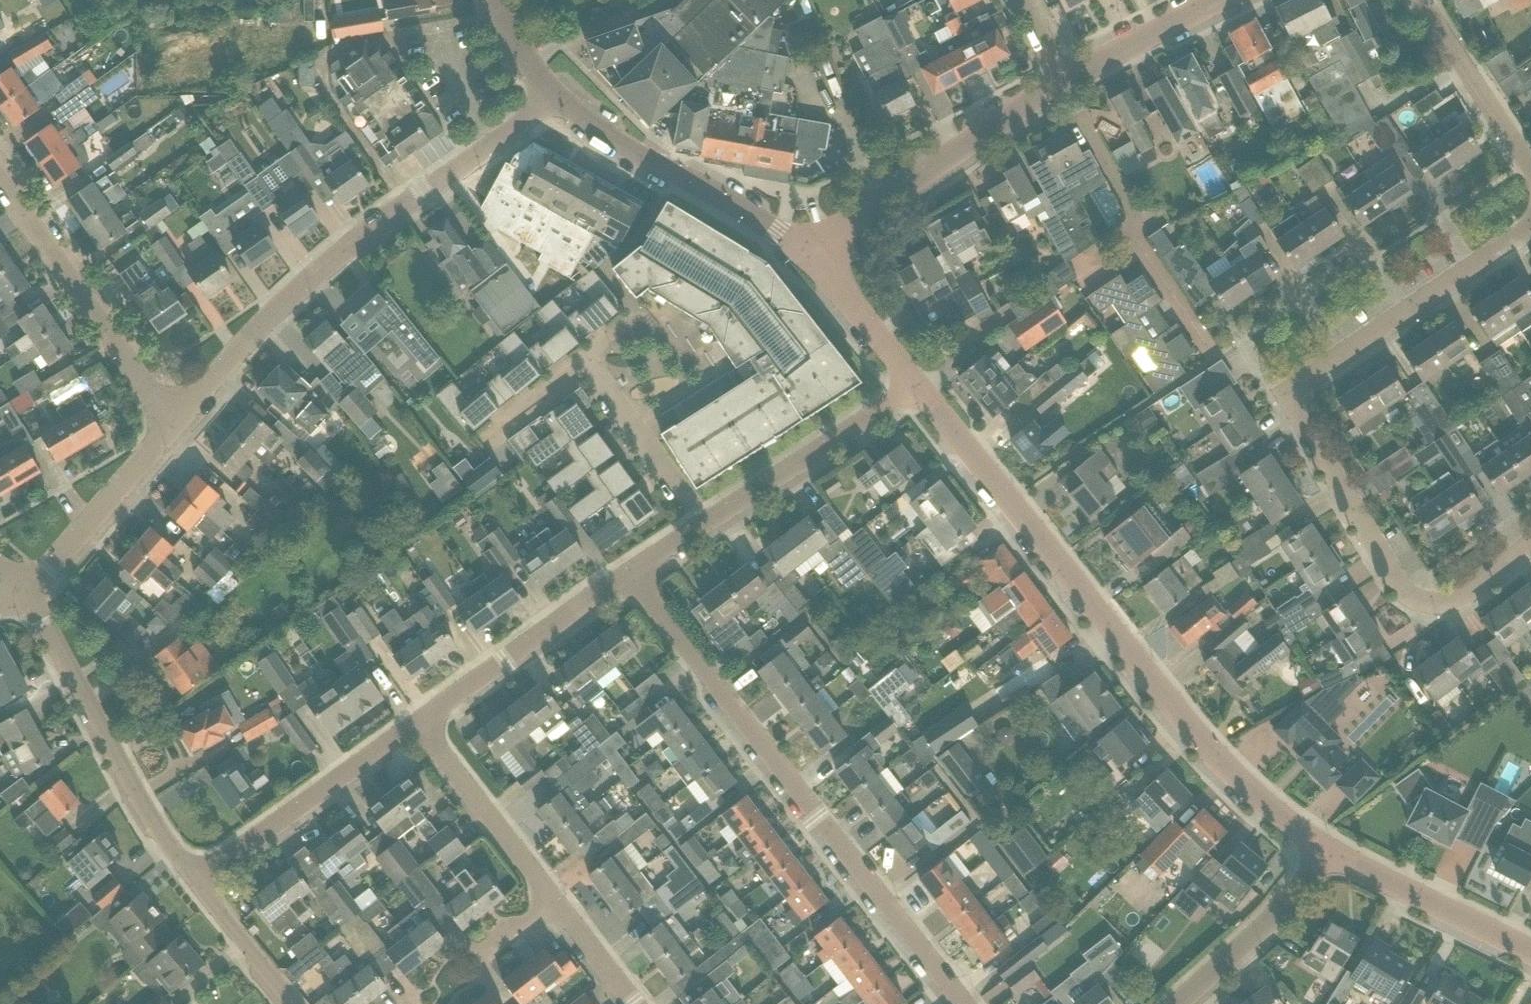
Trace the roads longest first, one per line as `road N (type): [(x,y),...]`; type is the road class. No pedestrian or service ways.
road 1 (residential): [(1530,544),(1462,595),(1439,603),(1412,595),(1393,579),(1295,399),(1306,374),(1530,226)]
road 2 (tertiary): [(1314,839),(1122,651),(916,389)]
road 3 (residential): [(964,1003),(630,575)]
road 4 (residential): [(175,421),(294,295),(552,95)]
road 5 (residential): [(197,881),(137,796),(26,593)]
road 6 (tertiary): [(812,250),(1065,82)]
road 7 (unclassified): [(812,250),(632,152),(552,95)]
road 8 (residential): [(175,421),(0,177)]
road 9 (residential): [(197,881),(419,722)]
road 10 (residential): [(419,722),(630,575)]
road 11 (residential): [(705,523),(916,389)]
road 12 (tertiary): [(1530,950),(1314,839)]
road 13 (residential): [(556,904),(419,722)]
road 14 (residential): [(26,593),(175,421)]
road 15 (unclassified): [(1170,1003),(1269,914),(1314,839)]
road 16 (residential): [(705,523),(583,359)]
road 17 (residential): [(1530,173),(1430,0)]
road 18 (tertiary): [(916,389),(812,250)]
road 19 (tertiary): [(1065,82),(1218,0)]
road 20 (residential): [(294,1003),(197,881)]
road 21 (residential): [(483,442),(583,359)]
road 22 (residential): [(637,1003),(556,904)]

